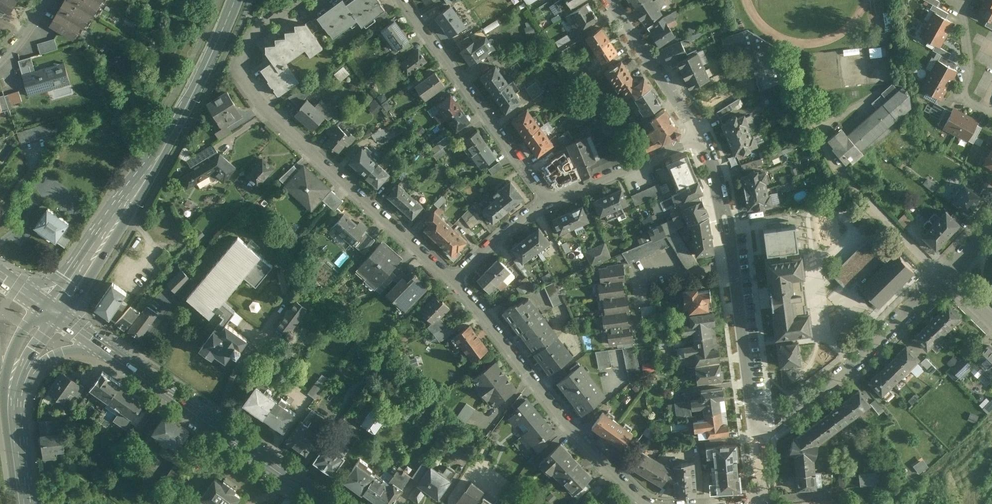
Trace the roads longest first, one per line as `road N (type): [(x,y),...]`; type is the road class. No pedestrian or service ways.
road 1 (residential): [(298,0),(249,41),(243,63),(255,95),(454,279)]
road 2 (primary): [(54,311),(182,118),(237,0)]
road 3 (residential): [(454,279),(607,465),(661,503)]
road 4 (residential): [(755,417),(732,232),(701,134)]
road 5 (residential): [(548,202),(406,0)]
road 6 (tertiary): [(335,503),(135,369)]
road 7 (residential): [(945,275),(814,399)]
road 8 (residential): [(701,134),(548,202)]
road 9 (residential): [(701,134),(611,0)]
road 10 (secondary): [(14,415),(35,371),(59,353),(90,351),(135,369)]
road 11 (residential): [(965,0),(972,58),(966,86),(991,111)]
road 12 (residential): [(548,202),(454,279)]

